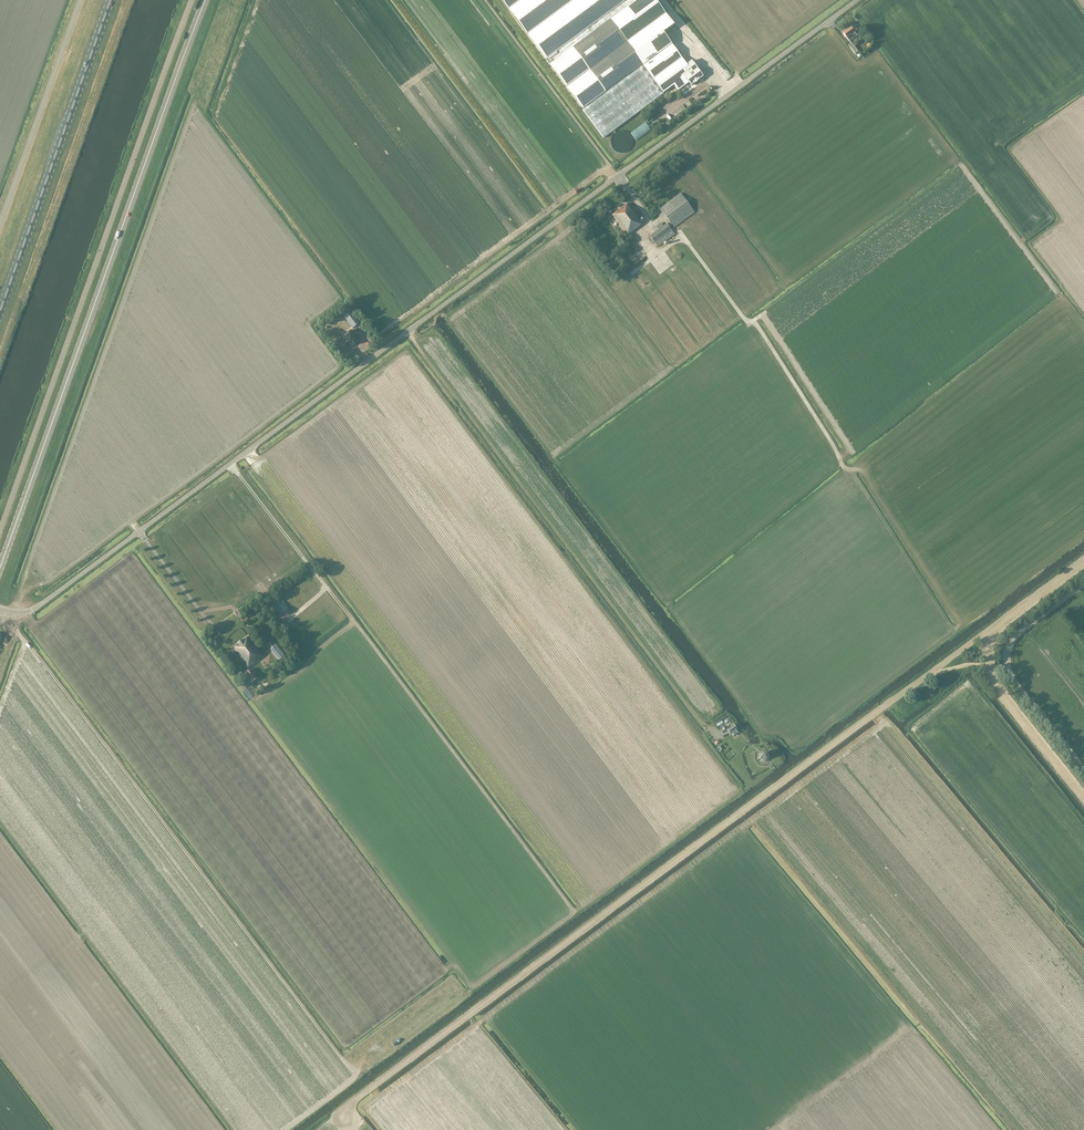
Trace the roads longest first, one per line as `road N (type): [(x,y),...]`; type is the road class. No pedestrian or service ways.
road 1 (unclassified): [(0,608),(32,610),(857,0)]
road 2 (primary): [(0,566),(205,0)]
road 3 (unclassified): [(191,0),(0,529)]
road 4 (track): [(720,736),(691,712),(406,332)]
road 5 (primary): [(0,309),(110,0)]
road 6 (unclassified): [(80,0),(0,222)]

